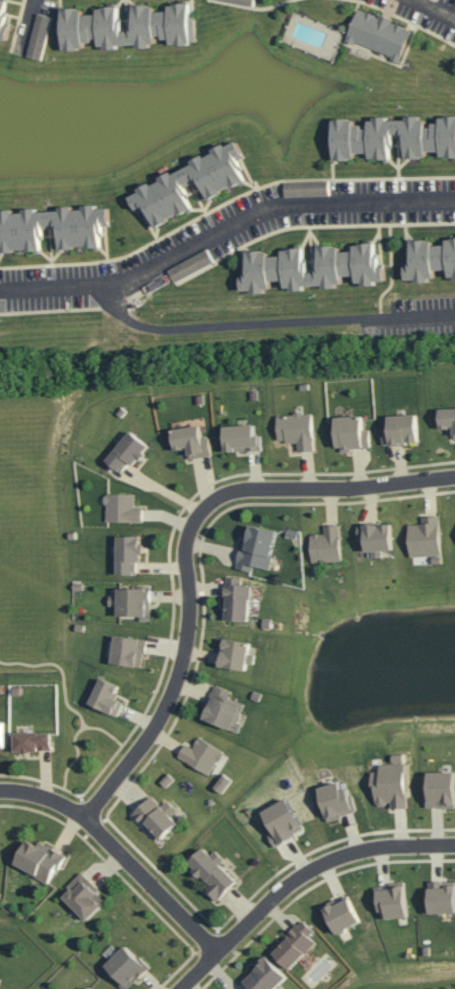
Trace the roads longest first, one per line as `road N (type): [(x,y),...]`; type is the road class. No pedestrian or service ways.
road 1 (residential): [(454,206),(279,206),(135,280),(0,293)]
road 2 (residential): [(194,515),(183,544),(185,626),(172,683),(144,738),(82,816)]
road 3 (residential): [(215,953),(82,816),(46,797),(0,788)]
road 4 (residential): [(454,475),(231,489),(194,515)]
road 5 (residential): [(278,888),(357,848),(454,843)]
road 6 (residential): [(180,988),(278,888)]

